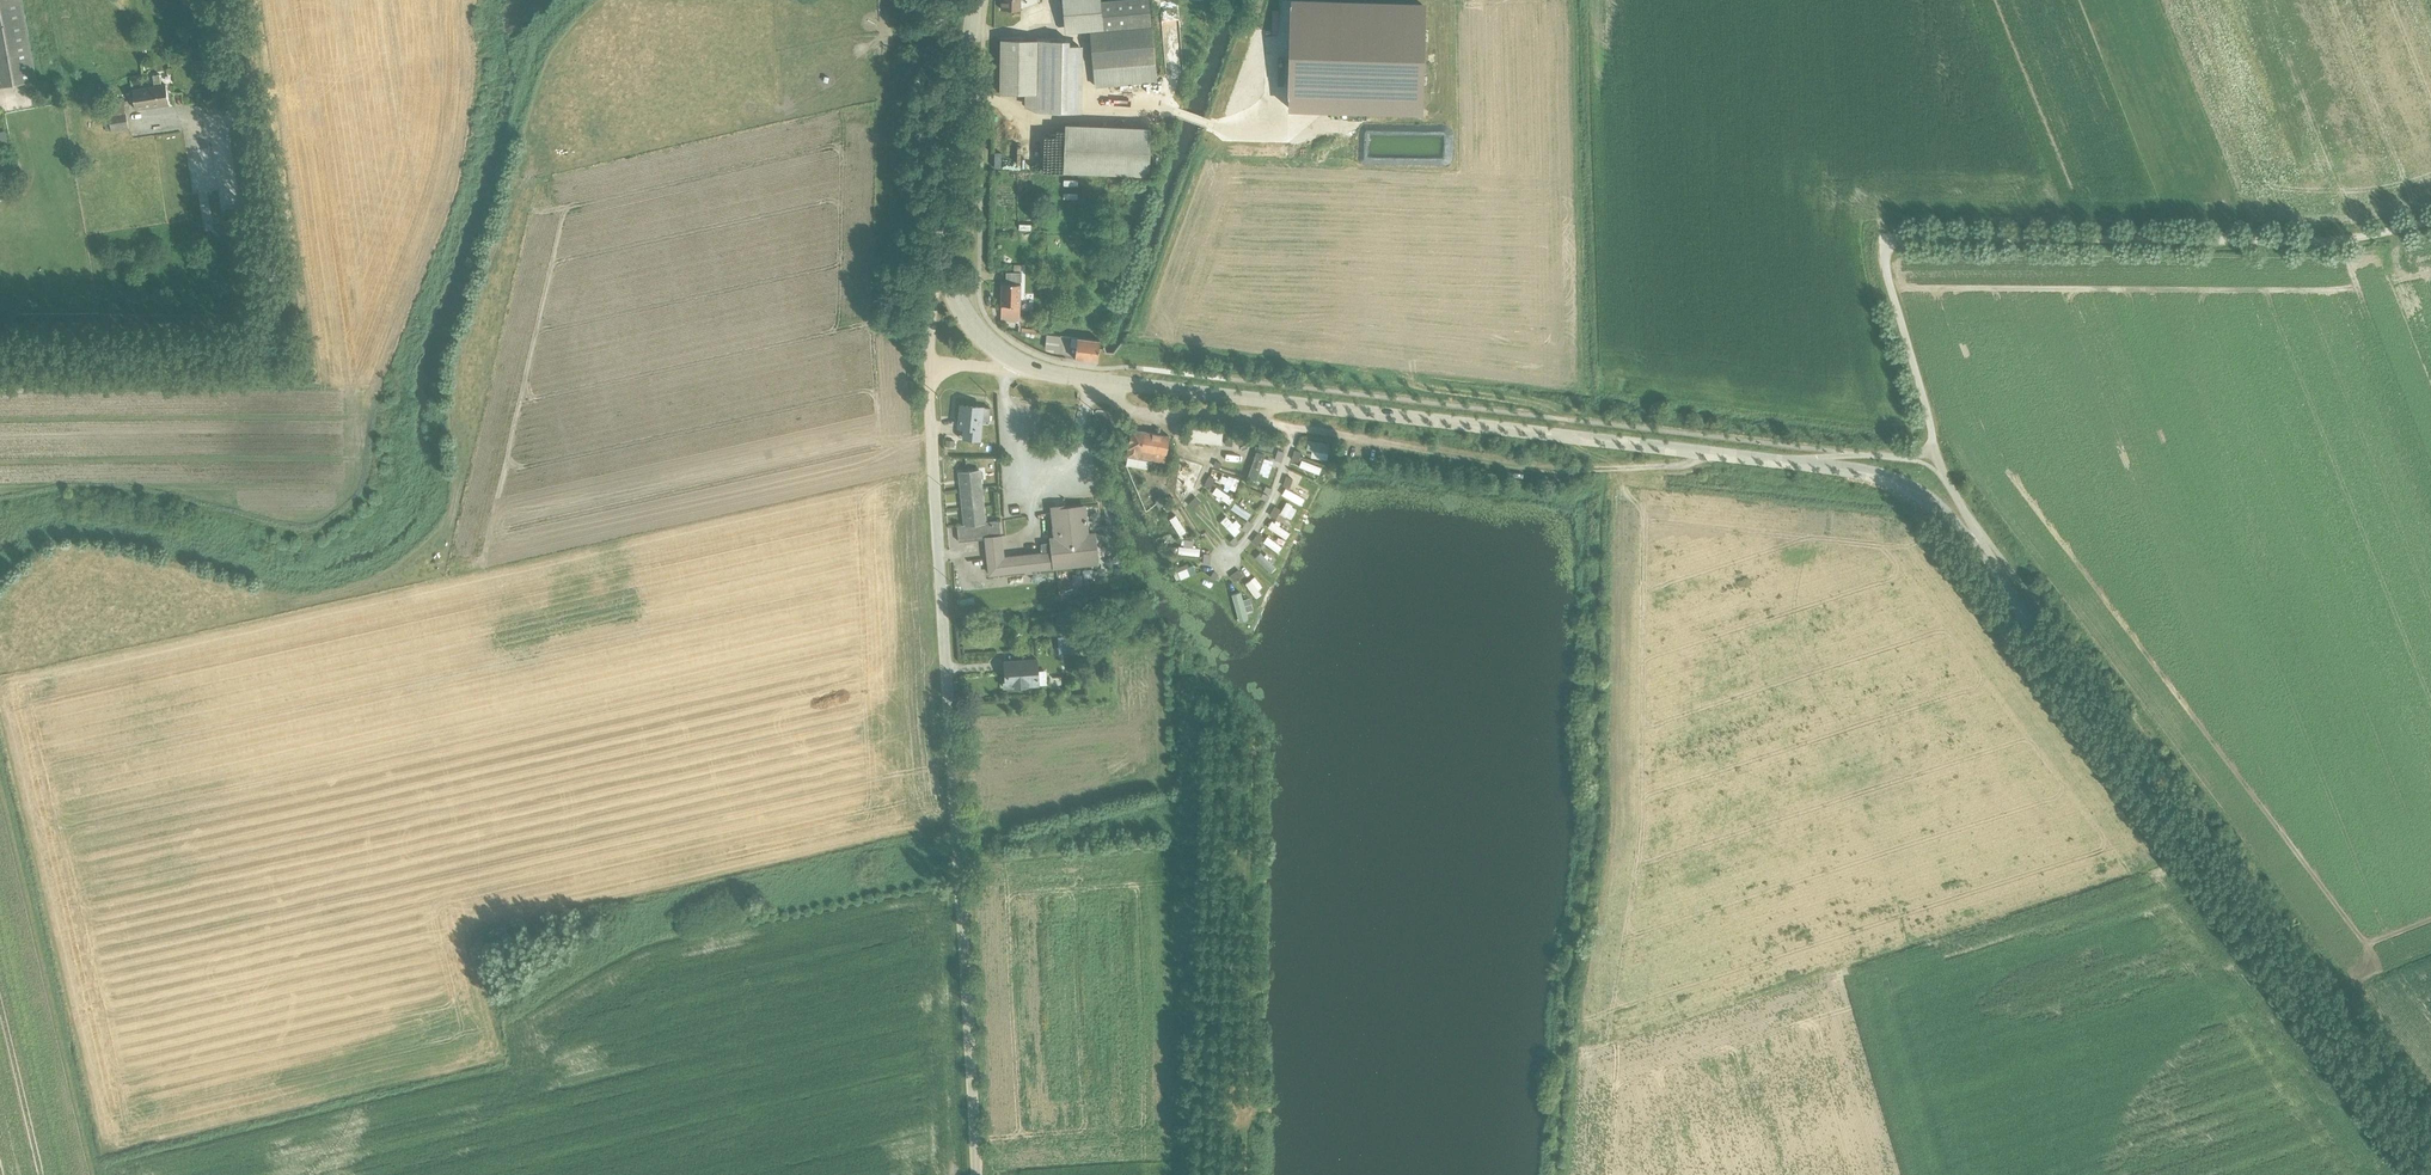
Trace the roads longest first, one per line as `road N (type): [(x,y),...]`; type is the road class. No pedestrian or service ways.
road 1 (unclassified): [(929,368),(979,1174)]
road 2 (unclassified): [(2430,223),(2352,242),(2284,245),(1890,242),(1889,274),(1928,410),(1933,467)]
road 3 (tertiary): [(2430,1152),(1984,559)]
road 4 (unclassified): [(0,358),(259,346),(276,327),(230,0)]
road 5 (tertiary): [(1113,380),(1697,452)]
road 6 (track): [(1253,834),(1241,894),(1242,1174)]
road 7 (track): [(1297,427),(1602,471)]
road 8 (tertiary): [(945,276),(973,0)]
road 9 (tertiary): [(1984,559),(1941,508),(1905,483),(1803,463)]
road 10 (unclassified): [(1933,467),(1850,452),(1803,463)]

